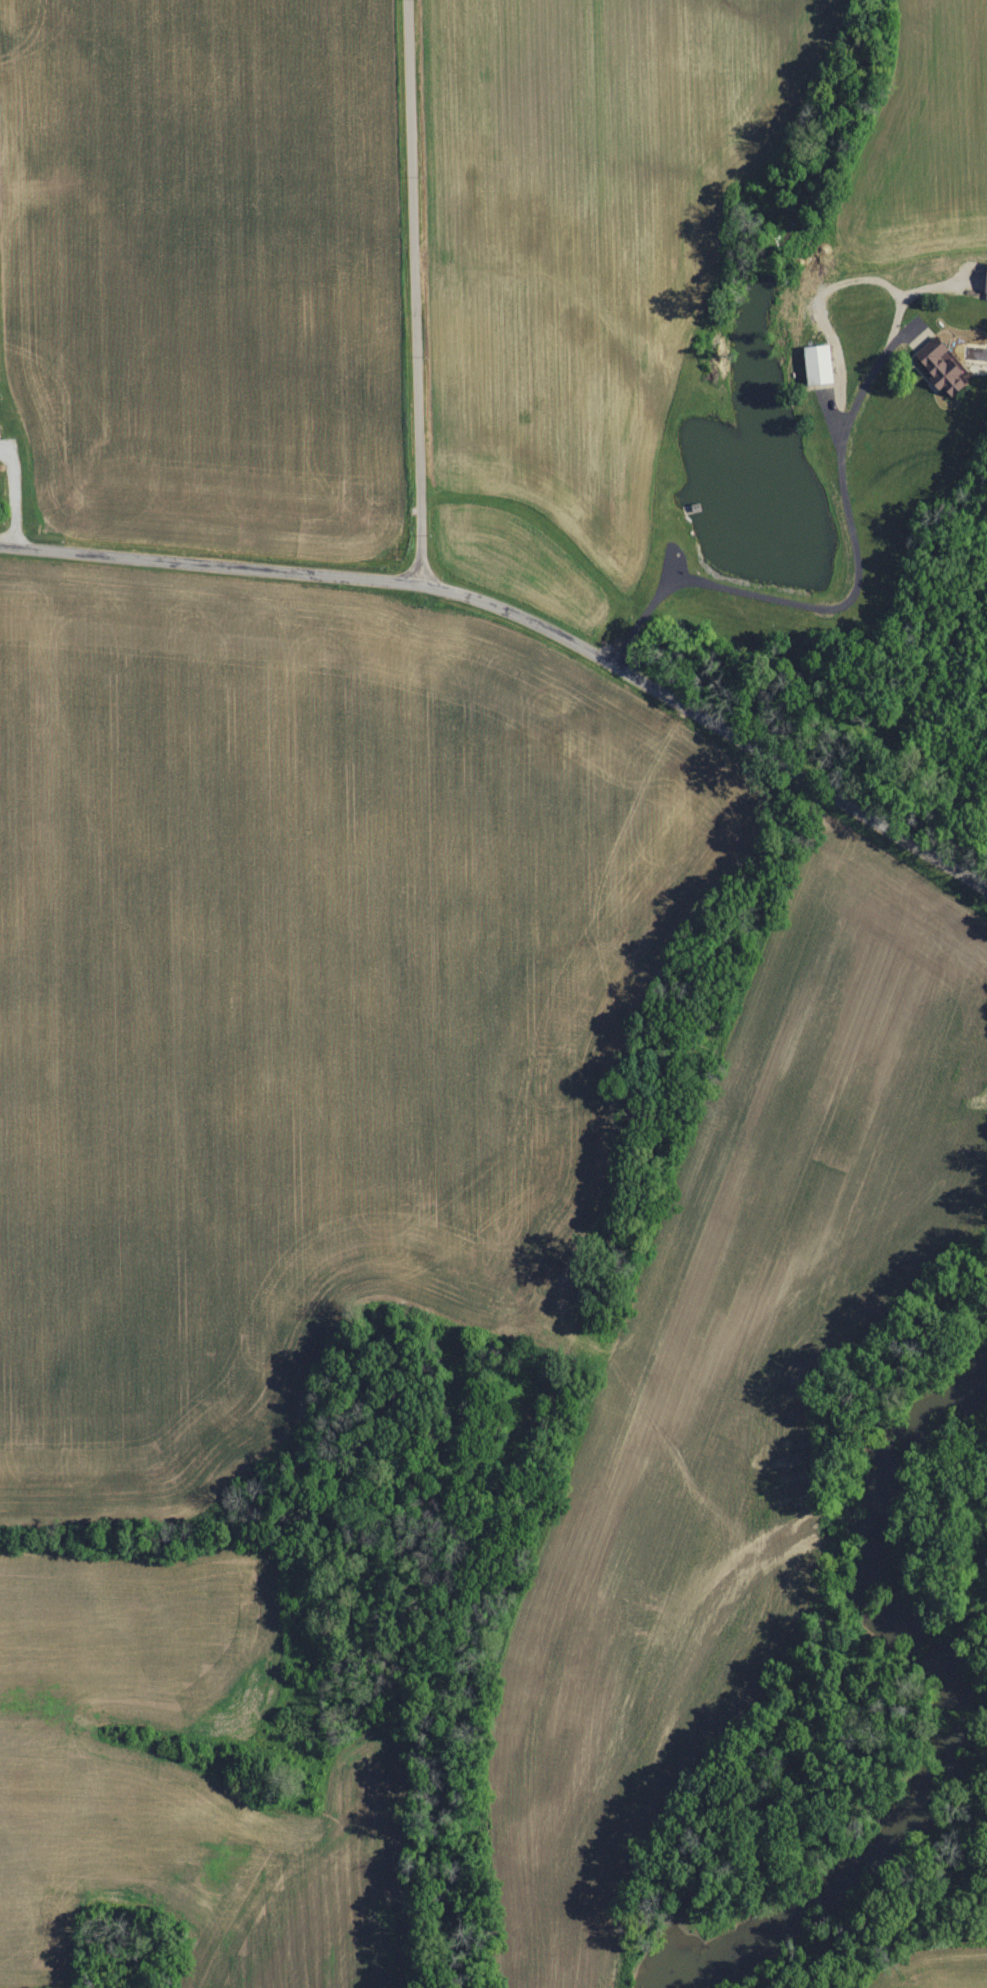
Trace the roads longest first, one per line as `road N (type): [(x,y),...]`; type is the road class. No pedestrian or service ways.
road 1 (residential): [(986,889),(612,661),(415,577),(0,540)]
road 2 (residential): [(415,577),(408,0)]

